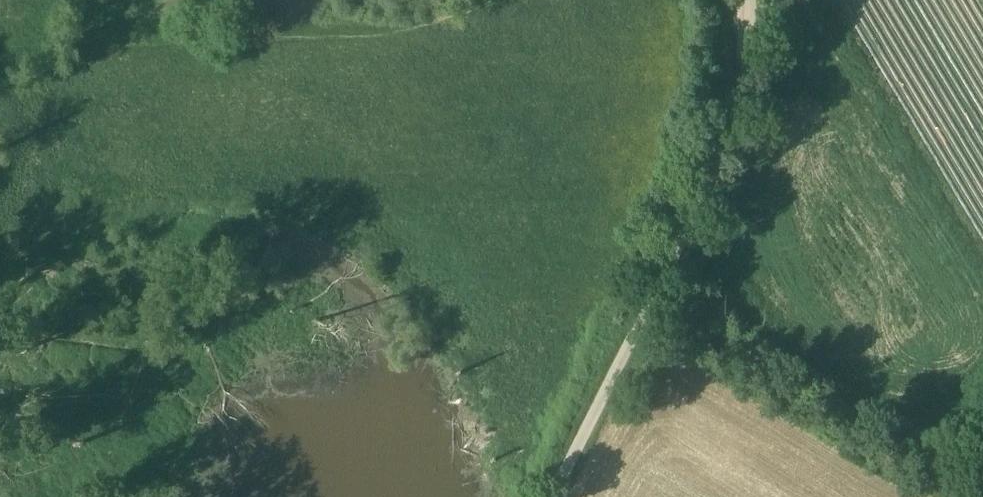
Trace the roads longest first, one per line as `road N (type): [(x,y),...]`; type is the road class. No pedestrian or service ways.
road 1 (unclassified): [(556,496),(746,127),(763,0)]

